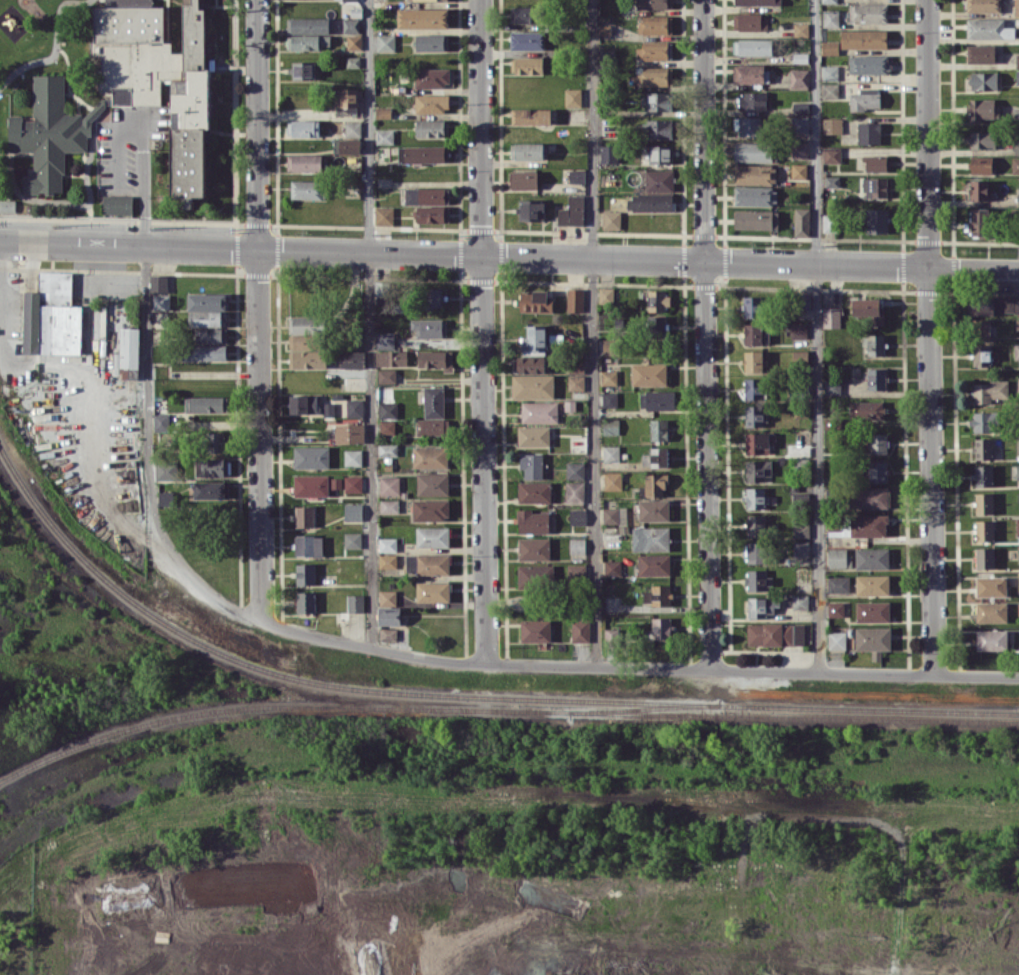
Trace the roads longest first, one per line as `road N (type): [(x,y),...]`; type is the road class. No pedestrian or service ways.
road 1 (tertiary): [(0,243),(928,268)]
road 2 (residential): [(487,664),(1018,677)]
road 3 (residential): [(481,256),(487,664)]
road 4 (residential): [(928,268),(934,675)]
road 5 (residential): [(705,262),(710,669)]
road 6 (residential): [(261,620),(257,249)]
road 7 (tertiary): [(928,0),(928,268)]
road 8 (residential): [(705,262),(704,0)]
road 9 (residential): [(480,0),(481,256)]
road 10 (residential): [(257,249),(256,0)]
road 11 (residential): [(261,620),(372,649),(487,664)]
road 12 (track): [(896,974),(907,830)]

